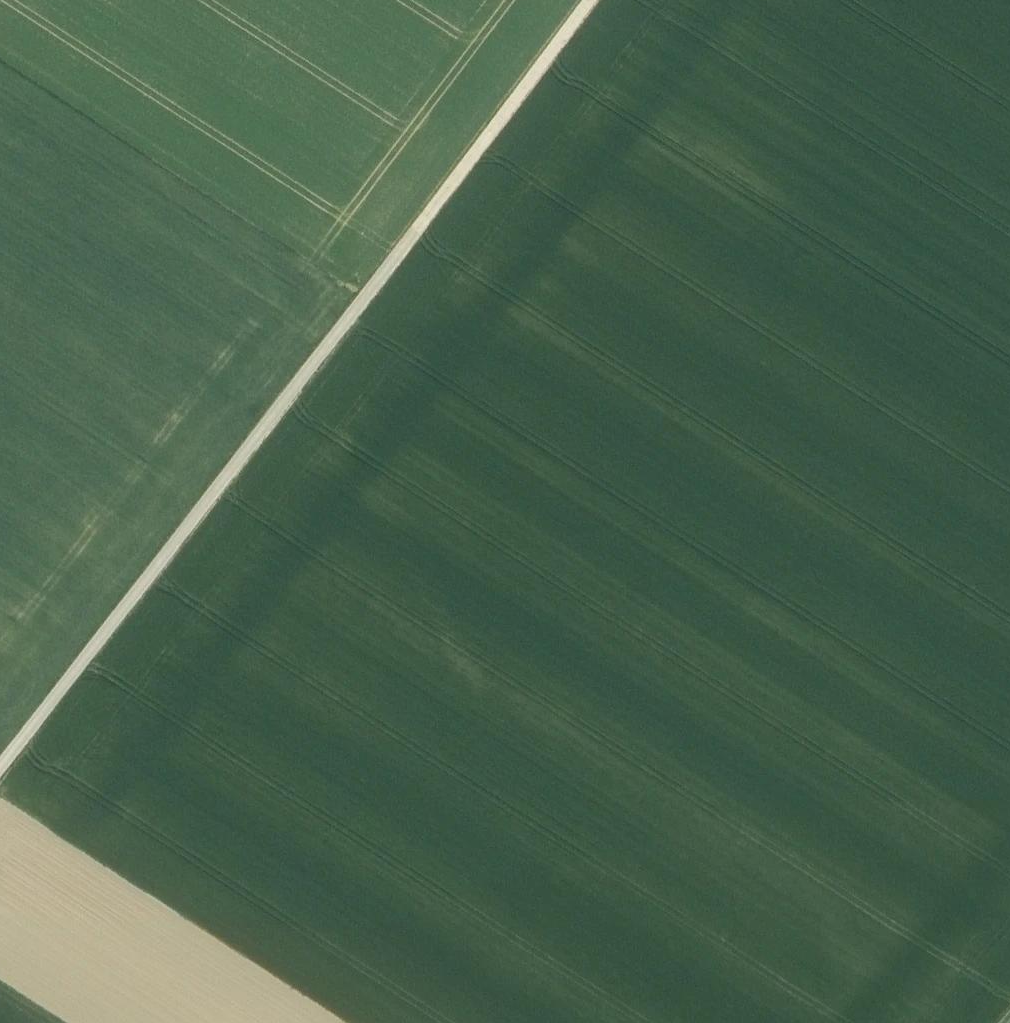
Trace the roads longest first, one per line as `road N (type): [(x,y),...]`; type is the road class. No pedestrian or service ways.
road 1 (track): [(0,768),(591,0)]

